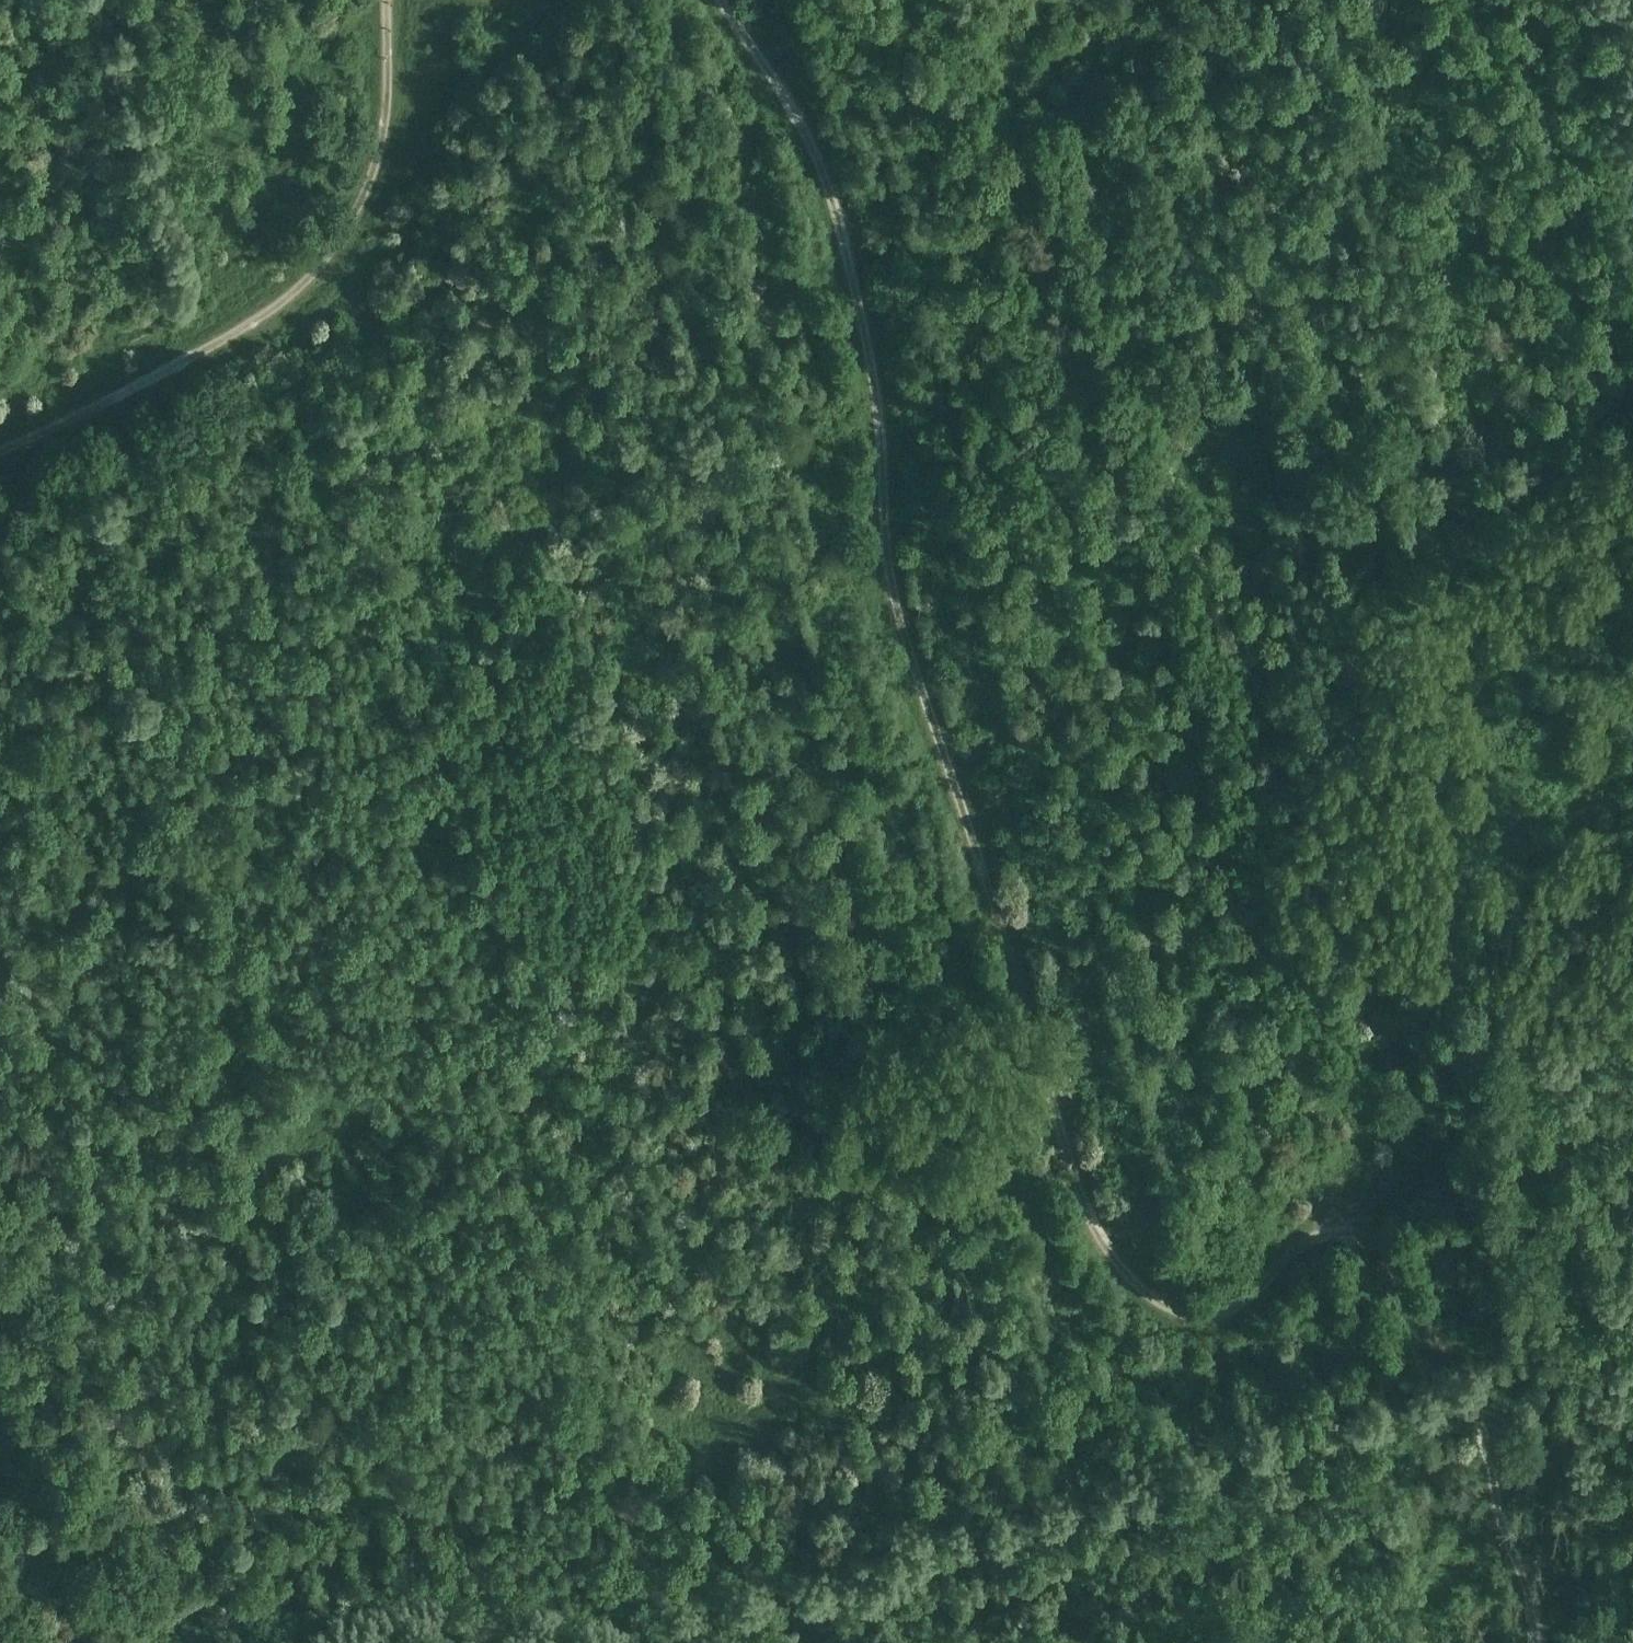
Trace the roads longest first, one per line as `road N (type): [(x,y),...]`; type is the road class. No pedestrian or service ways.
road 1 (track): [(1530,1642),(1495,1489),(1445,1358),(1373,1217),(1308,1219),(1266,1280),(1219,1305),(1180,1314),(1128,1279),(1096,1229),(996,894),(912,664),(883,543),(877,394),(832,186),(719,0)]
road 2 (track): [(390,0),(381,130),(363,198),(316,277),(241,331),(0,457)]

